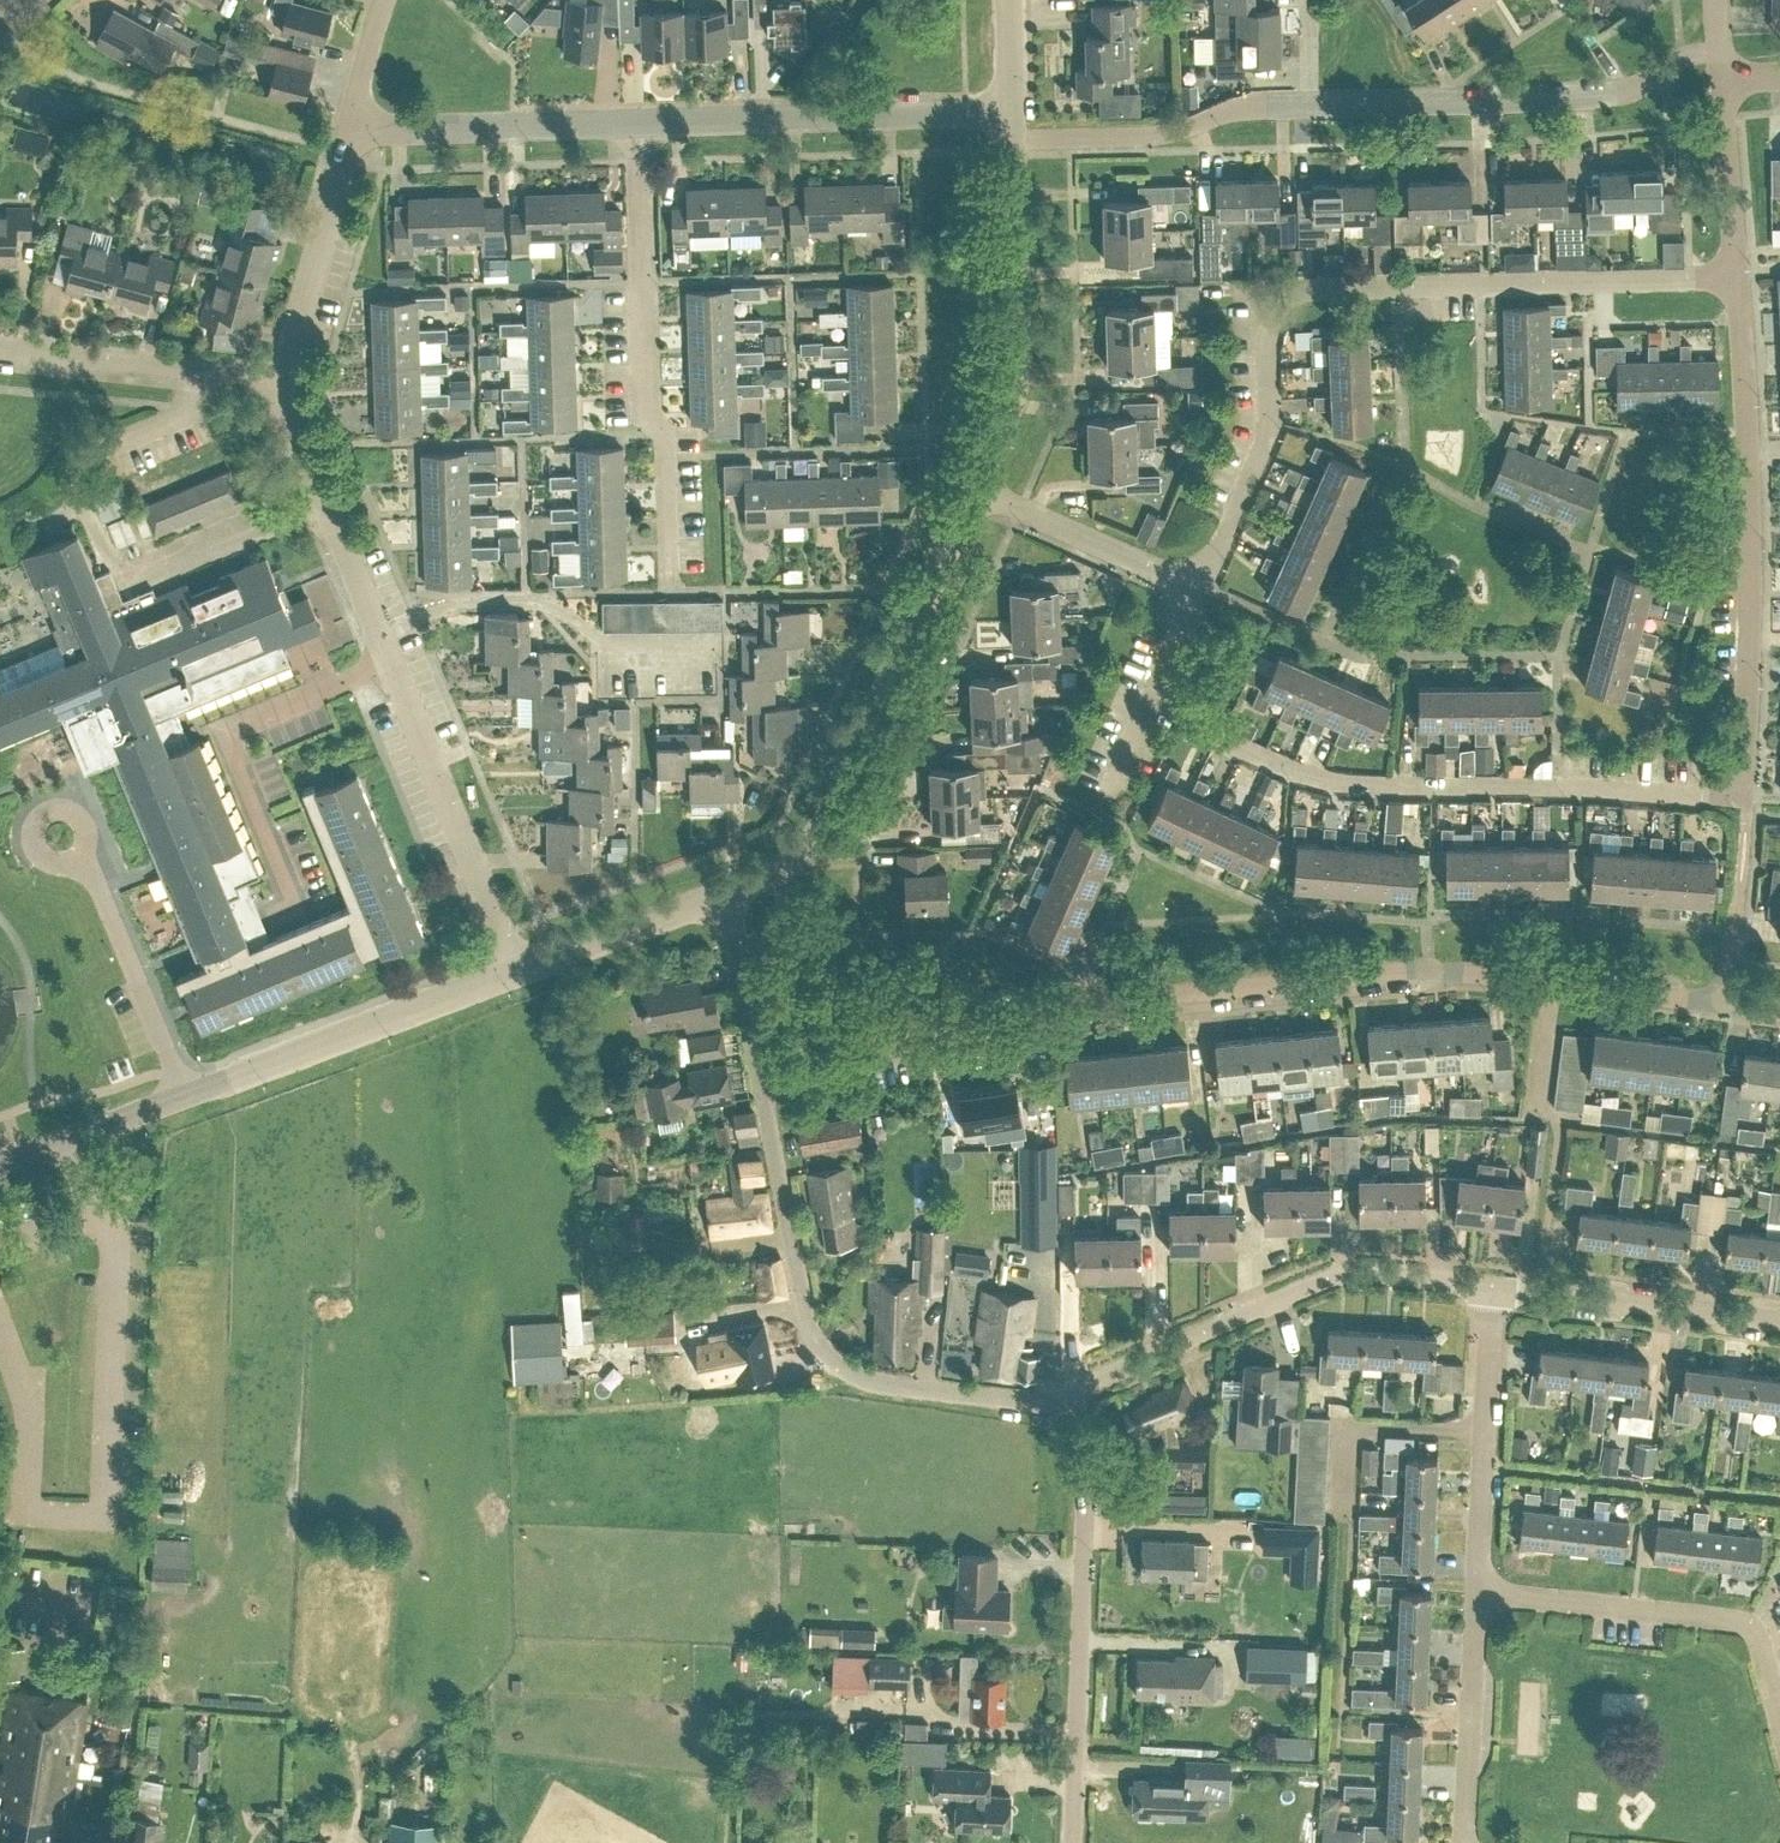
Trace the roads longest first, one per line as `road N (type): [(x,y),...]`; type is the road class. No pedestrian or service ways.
road 1 (residential): [(1554,981),(1428,968),(1242,983),(759,1066)]
road 2 (residential): [(1201,584),(1267,438),(1270,332),(1292,299),(1316,288),(1737,277)]
road 3 (residential): [(1161,678),(1220,733),(1344,782),(1745,795)]
road 4 (unclassified): [(0,1162),(518,970)]
road 5 (residential): [(1056,1407),(1013,1392),(873,1376),(826,1349),(802,1307),(759,1066)]
road 6 (residential): [(1745,795),(1749,431),(1737,277)]
road 7 (unclassified): [(719,898),(801,857),(830,819),(974,486)]
road 8 (residential): [(669,592),(663,432),(646,399),(640,123)]
road 9 (residential): [(1493,1284),(1370,1267),(1321,1274),(1077,1386),(1056,1407)]
road 10 (residential): [(1073,1842),(1084,1521),(1078,1444),(1056,1407)]
road 11 (residential): [(1311,104),(1628,92),(1674,54),(1717,40)]
road 12 (residential): [(640,123),(1012,111)]
road 13 (residential): [(718,660),(621,662),(541,600),(464,601),(383,635)]
road 14 (unclassified): [(974,486),(1008,417),(1017,371),(1012,136)]
road 15 (residential): [(518,970),(393,662)]
road 16 (residential): [(1012,136),(1164,133),(1251,105),(1311,104)]
road 17 (residential): [(271,854),(237,758),(249,719),(393,662)]
road 18 (residential): [(1779,1321),(1493,1284)]
road 19 (residential): [(352,128),(640,123)]
road 20 (residential): [(280,378),(0,345)]
road 21 (residential): [(383,635),(280,378)]
road 22 (residential): [(280,378),(352,128)]
road 23 (residential): [(1478,1590),(1466,1842)]
road 24 (residential): [(1201,584),(974,486)]
road 25 (residential): [(1343,1520),(1347,1441),(1363,1425),(1484,1429)]
road 26 (unclassified): [(518,970),(719,898)]
road 27 (residential): [(1779,1713),(1757,1632),(1738,1620),(1634,1608)]
road 28 (residential): [(1728,1002),(1745,795)]
road 29 (residential): [(1737,277),(1720,78)]
road 30 (residential): [(1728,1002),(1554,981)]
road 31 (residential): [(759,1066),(732,926),(719,898)]
road 32 (residential): [(1484,1429),(1478,1590)]
road 33 (residential): [(1634,1608),(1478,1590)]
road 34 (residential): [(1493,1284),(1484,1429)]
road 35 (residential): [(352,128),(388,0)]
road 36 (residential): [(1109,791),(1161,678)]

